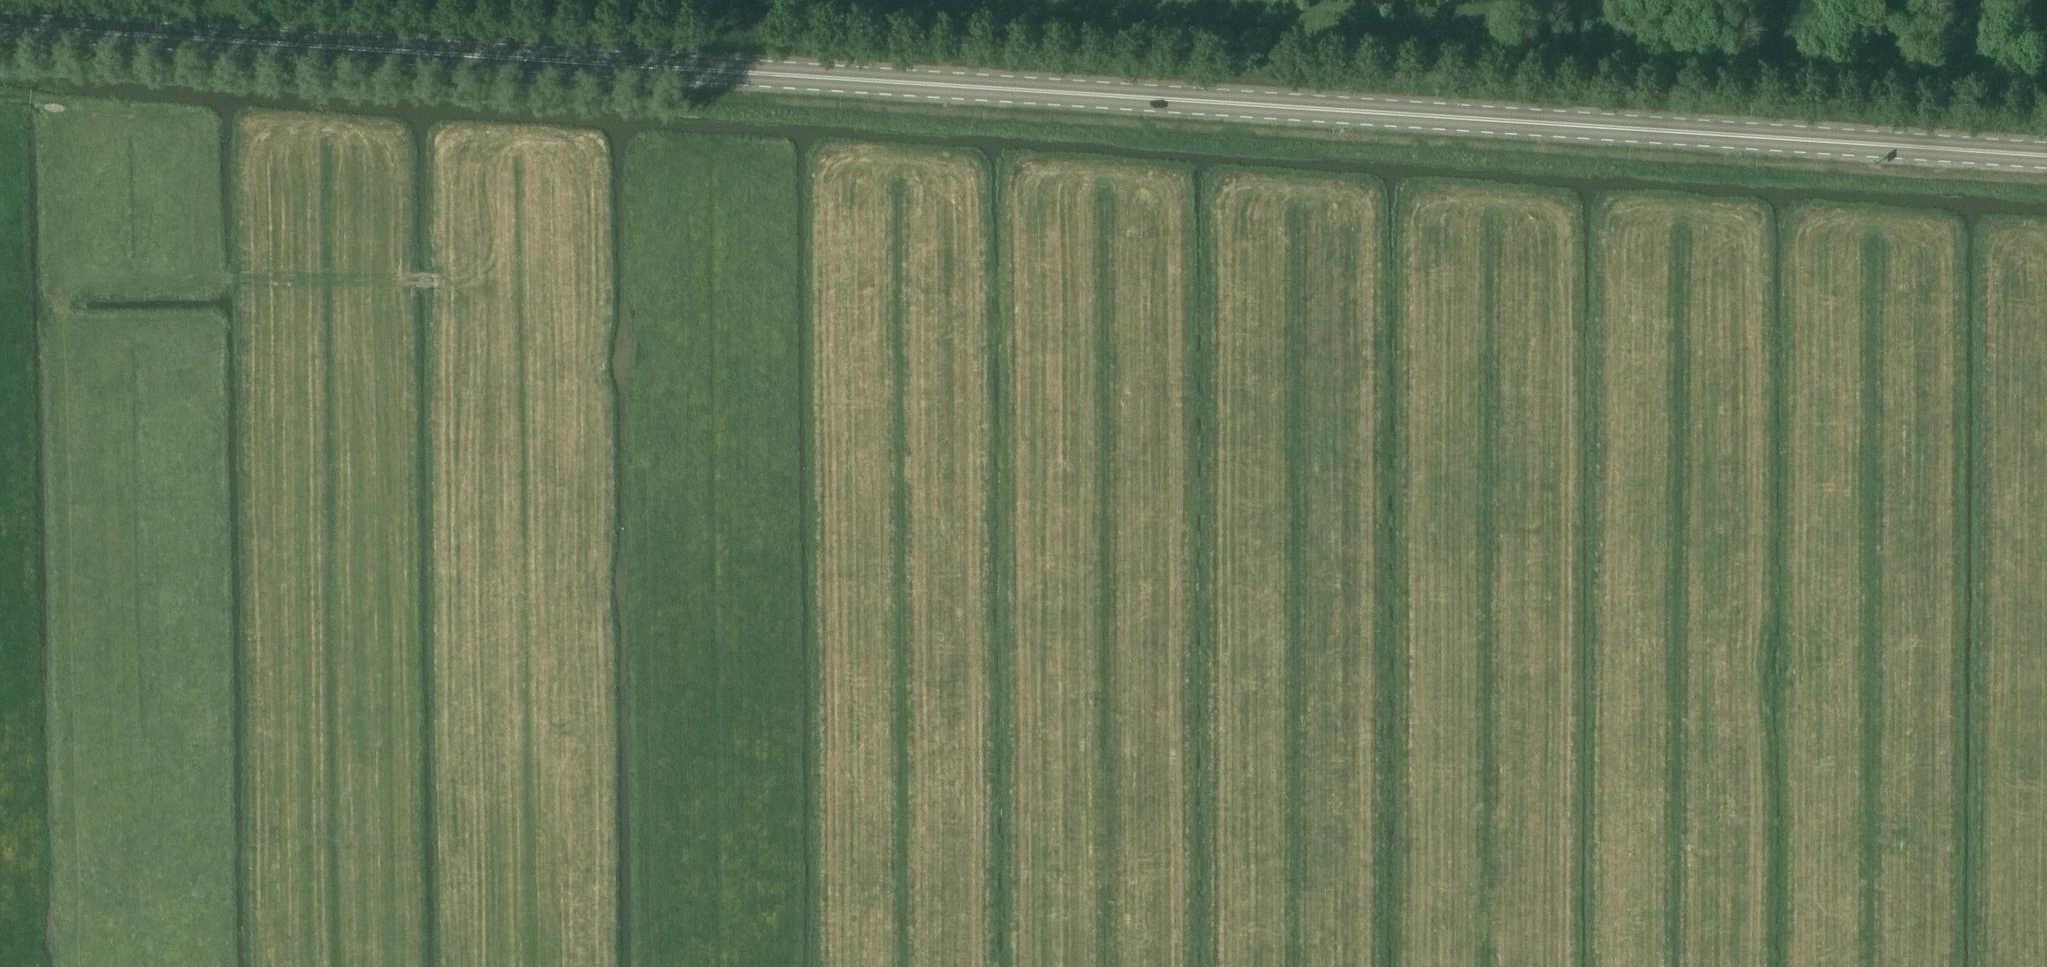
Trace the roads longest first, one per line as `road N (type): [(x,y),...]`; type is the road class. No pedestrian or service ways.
road 1 (primary): [(2046,155),(0,28)]
road 2 (track): [(0,100),(57,104),(60,279),(454,282),(461,450)]
road 3 (track): [(292,280),(295,449)]
road 4 (track): [(61,419),(60,279)]

